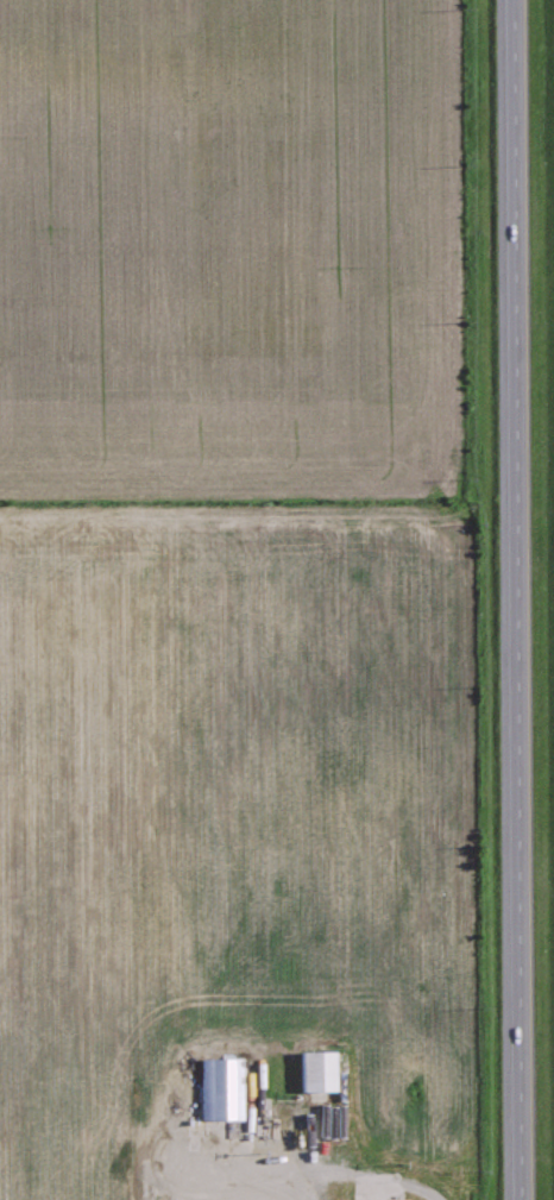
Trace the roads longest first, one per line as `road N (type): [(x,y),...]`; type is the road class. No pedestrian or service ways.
road 1 (trunk): [(514,0),(528,1199)]

